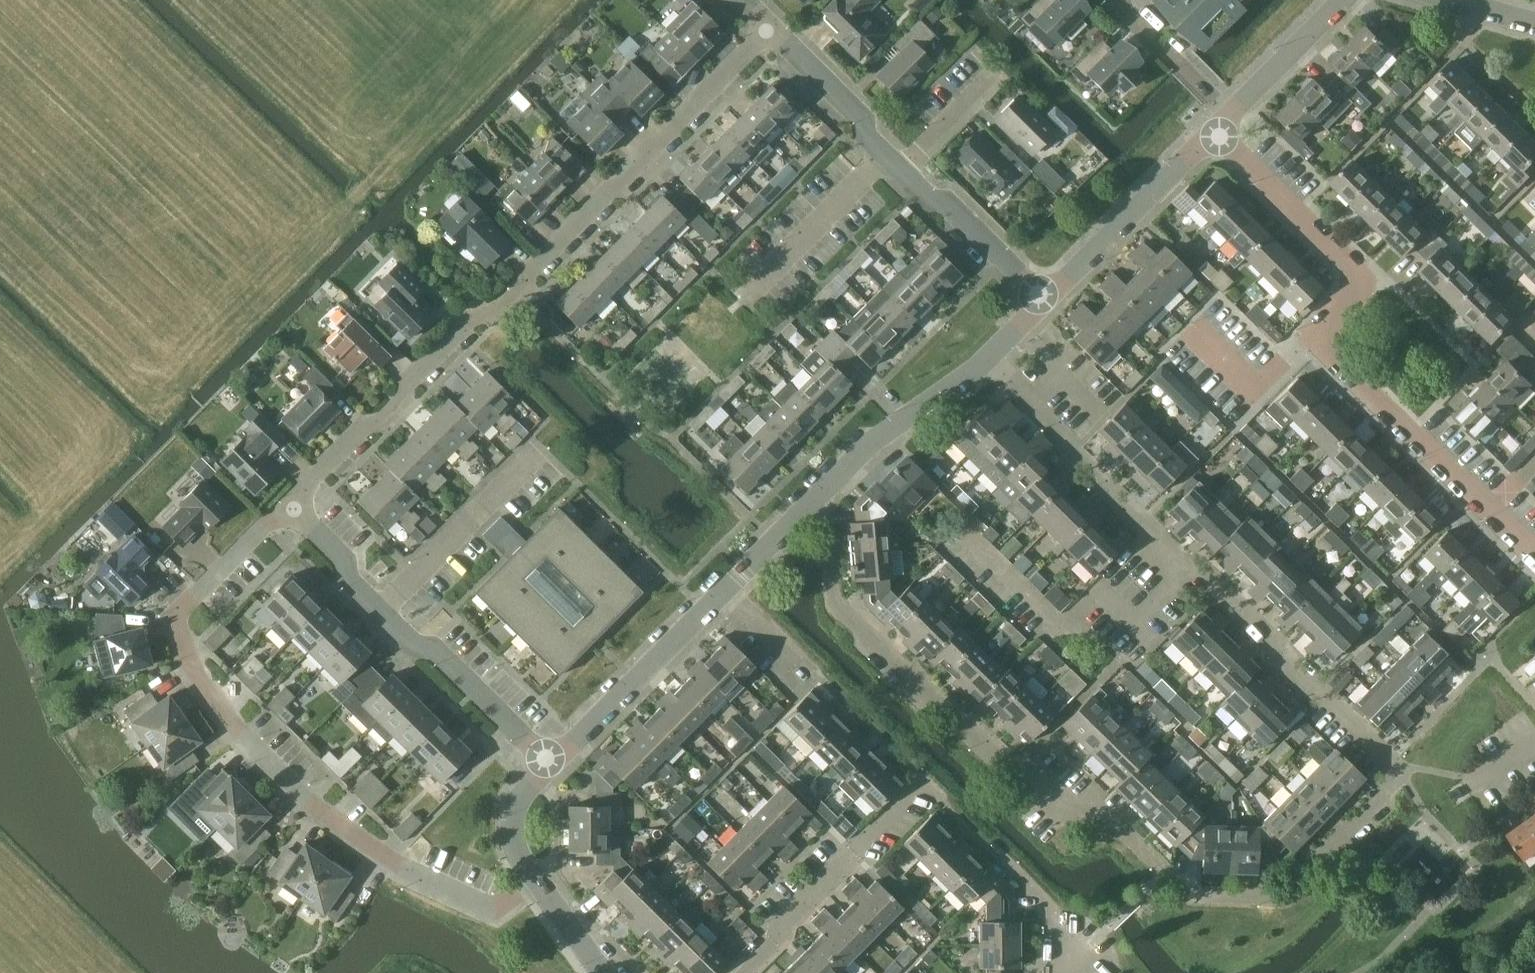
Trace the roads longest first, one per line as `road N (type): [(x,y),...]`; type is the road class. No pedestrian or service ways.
road 1 (residential): [(1406,776),(1278,905),(1217,904),(1180,890),(1106,815),(1049,801),(834,601),(825,490)]
road 2 (residential): [(288,503),(361,428),(402,399),(409,381),(472,318),(497,314),(604,195),(630,182),(770,25)]
road 3 (residential): [(540,887),(507,908),(489,907),(404,868),(286,781),(208,690),(182,648),(181,614),(288,503)]
road 4 (residential): [(1406,776),(987,364)]
road 5 (residential): [(1534,552),(1333,352),(1324,336),(1359,284),(1212,133)]
road 6 (residential): [(550,762),(825,490)]
road 7 (residential): [(550,762),(435,650),(414,645),(348,583),(341,560),(288,503)]
road 8 (residential): [(740,972),(774,939),(784,916),(919,781)]
road 9 (residential): [(1045,303),(1212,133)]
road 10 (residential): [(825,490),(876,440),(987,364)]
road 11 (residential): [(900,170),(868,139),(860,115),(770,25)]
road 12 (residential): [(1045,303),(900,170)]
road 13 (residential): [(1113,0),(1230,116)]
road 14 (residential): [(1230,116),(1346,0)]
road 15 (residential): [(989,851),(1050,910),(1066,969)]
road 16 (residential): [(540,887),(515,826),(521,799),(550,762)]
road 17 (residential): [(900,170),(995,70)]

